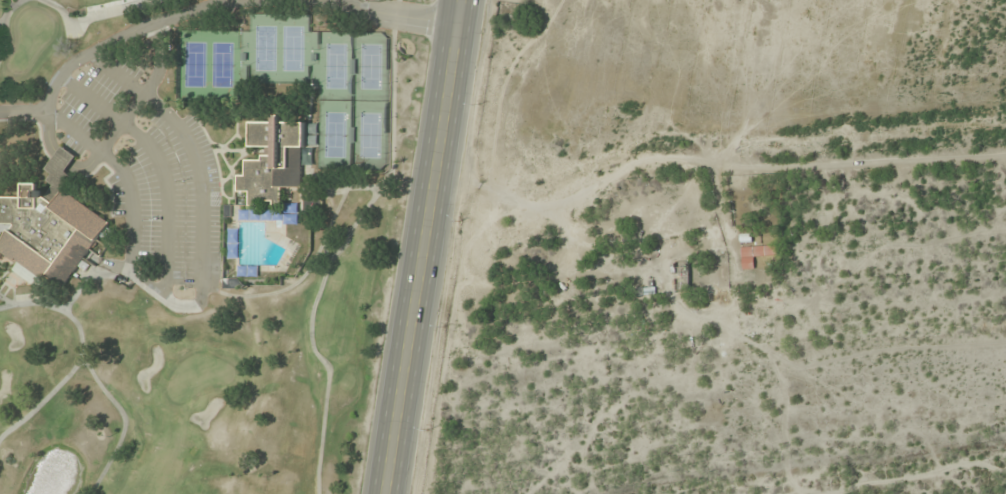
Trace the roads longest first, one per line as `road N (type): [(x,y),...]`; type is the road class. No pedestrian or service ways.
road 1 (secondary): [(464,0),(391,493)]

